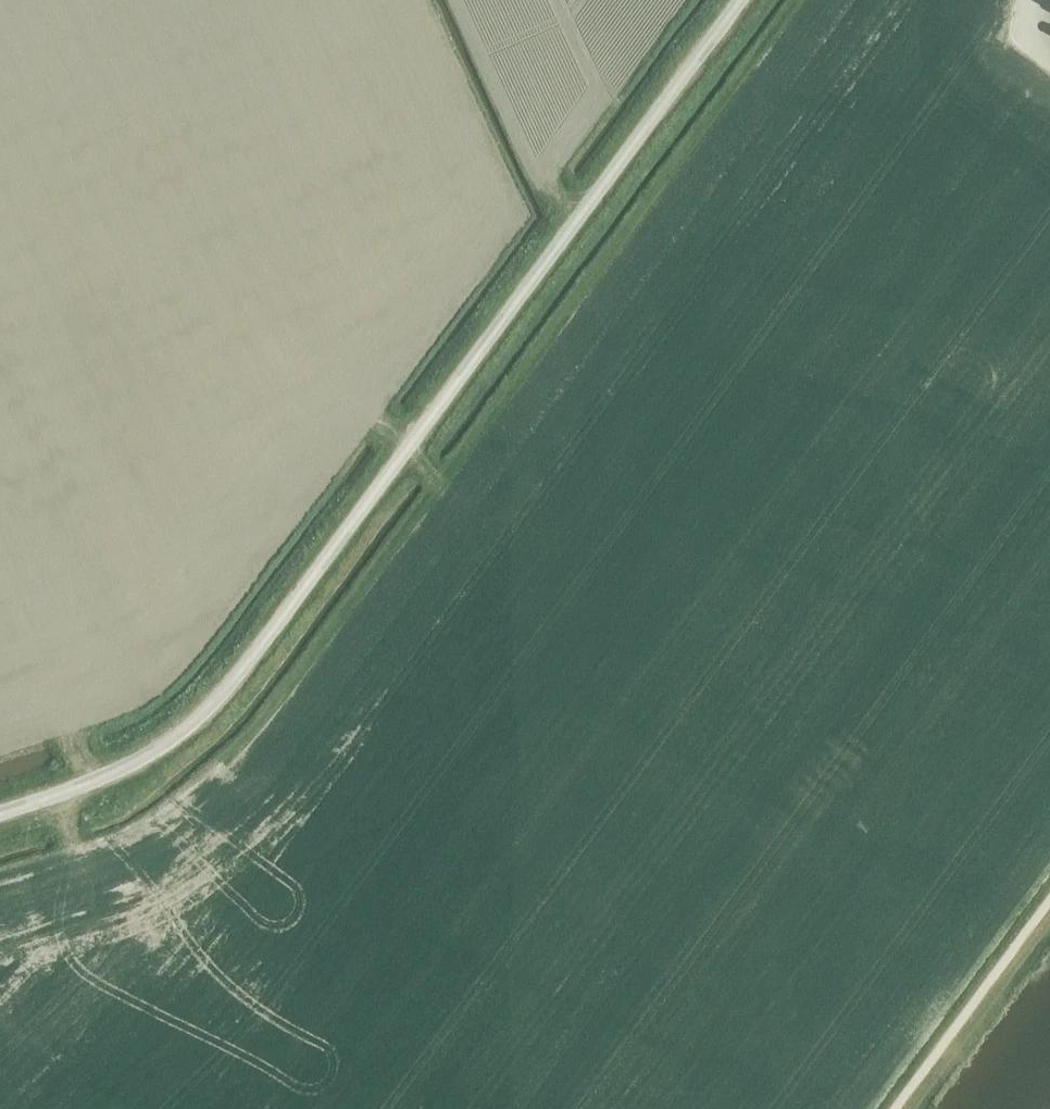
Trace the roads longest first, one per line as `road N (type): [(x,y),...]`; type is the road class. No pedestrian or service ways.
road 1 (unclassified): [(0,813),(78,788),(205,715),(736,0)]

